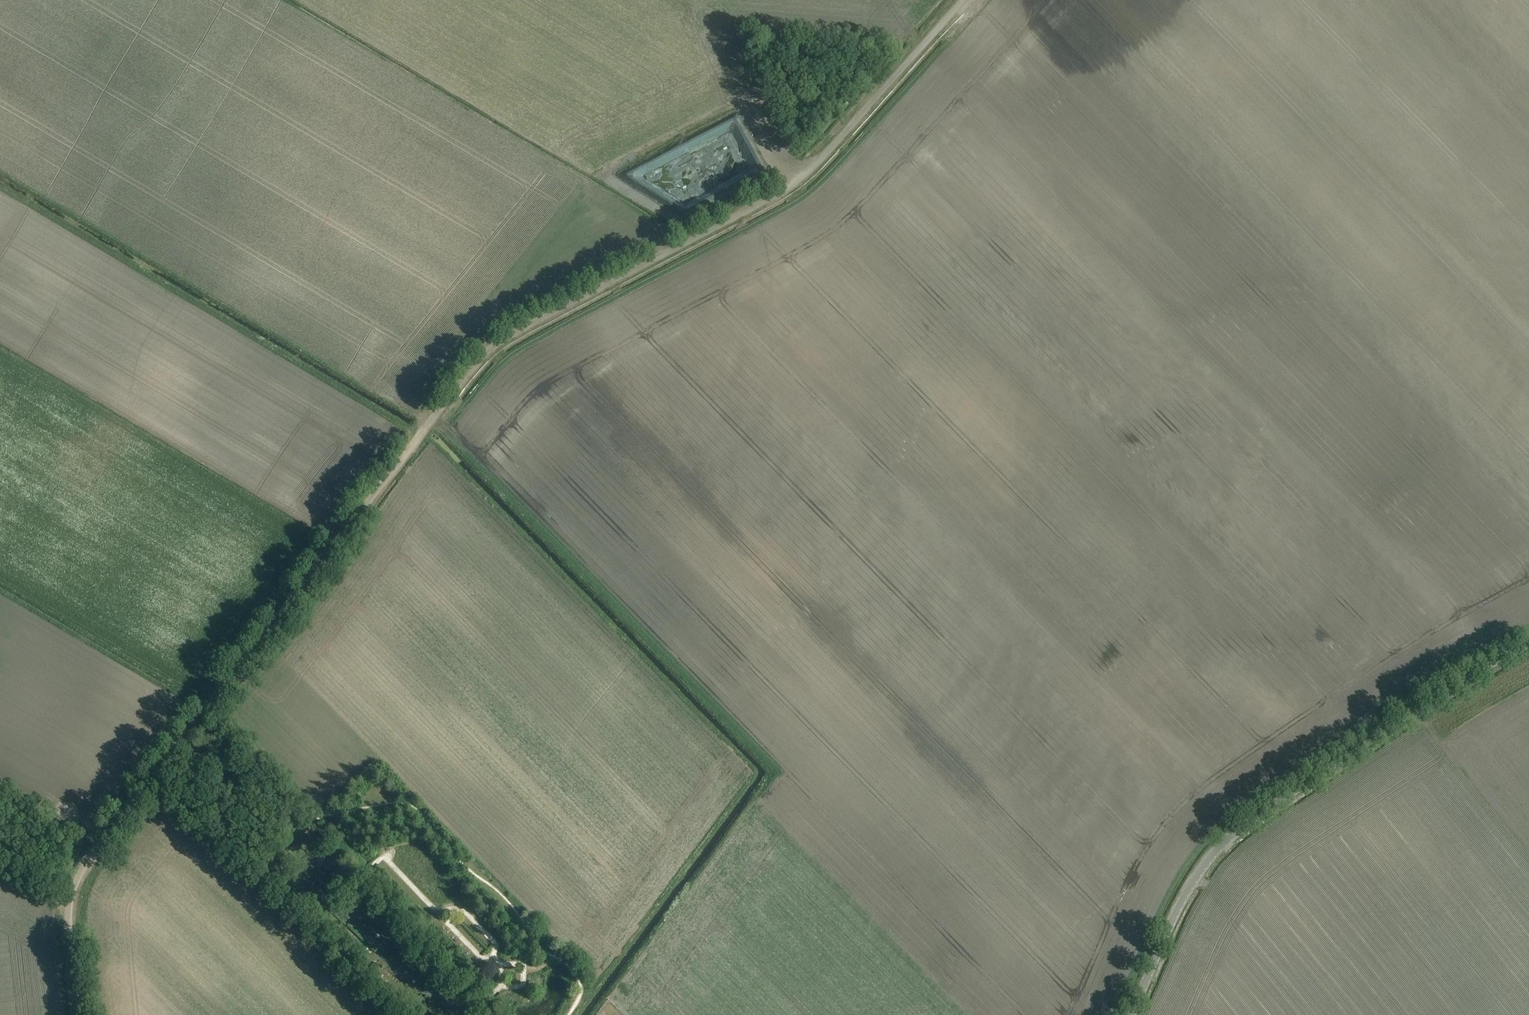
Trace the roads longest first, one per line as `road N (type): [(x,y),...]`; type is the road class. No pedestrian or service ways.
road 1 (unclassified): [(79,1014),(69,929),(83,870),(474,368),(514,335),(795,185),(965,0)]
road 2 (tertiary): [(1133,1014),(1192,883),(1238,832),(1528,643)]

